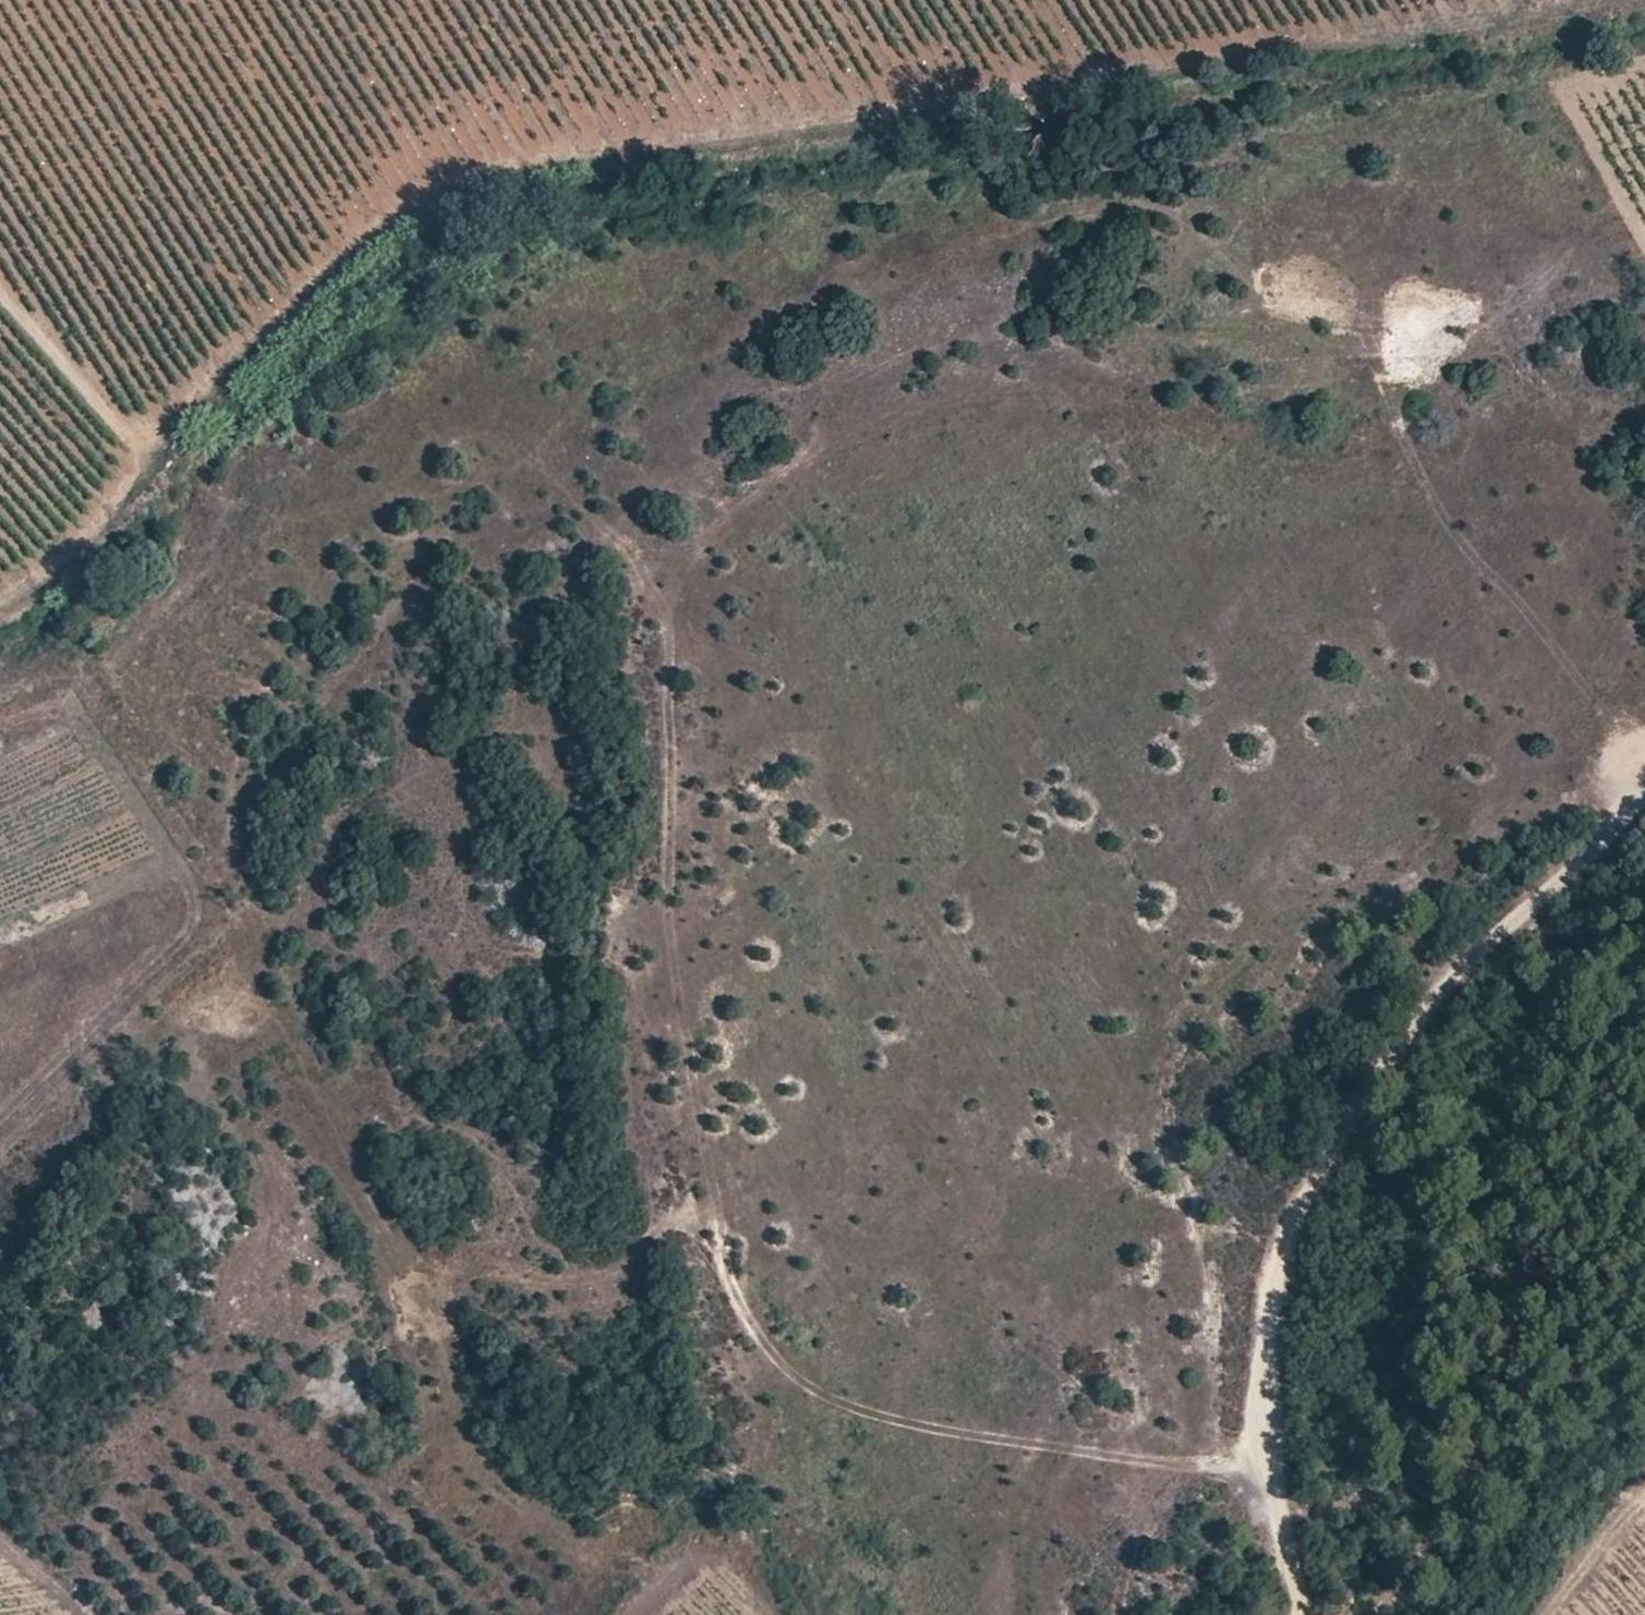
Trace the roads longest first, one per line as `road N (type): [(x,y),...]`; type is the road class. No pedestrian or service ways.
road 1 (track): [(1299,1614),(1279,1485),(1271,1341),(1320,1179),(1397,1043),(1491,937),(1644,787)]
road 2 (track): [(0,286),(133,435)]

